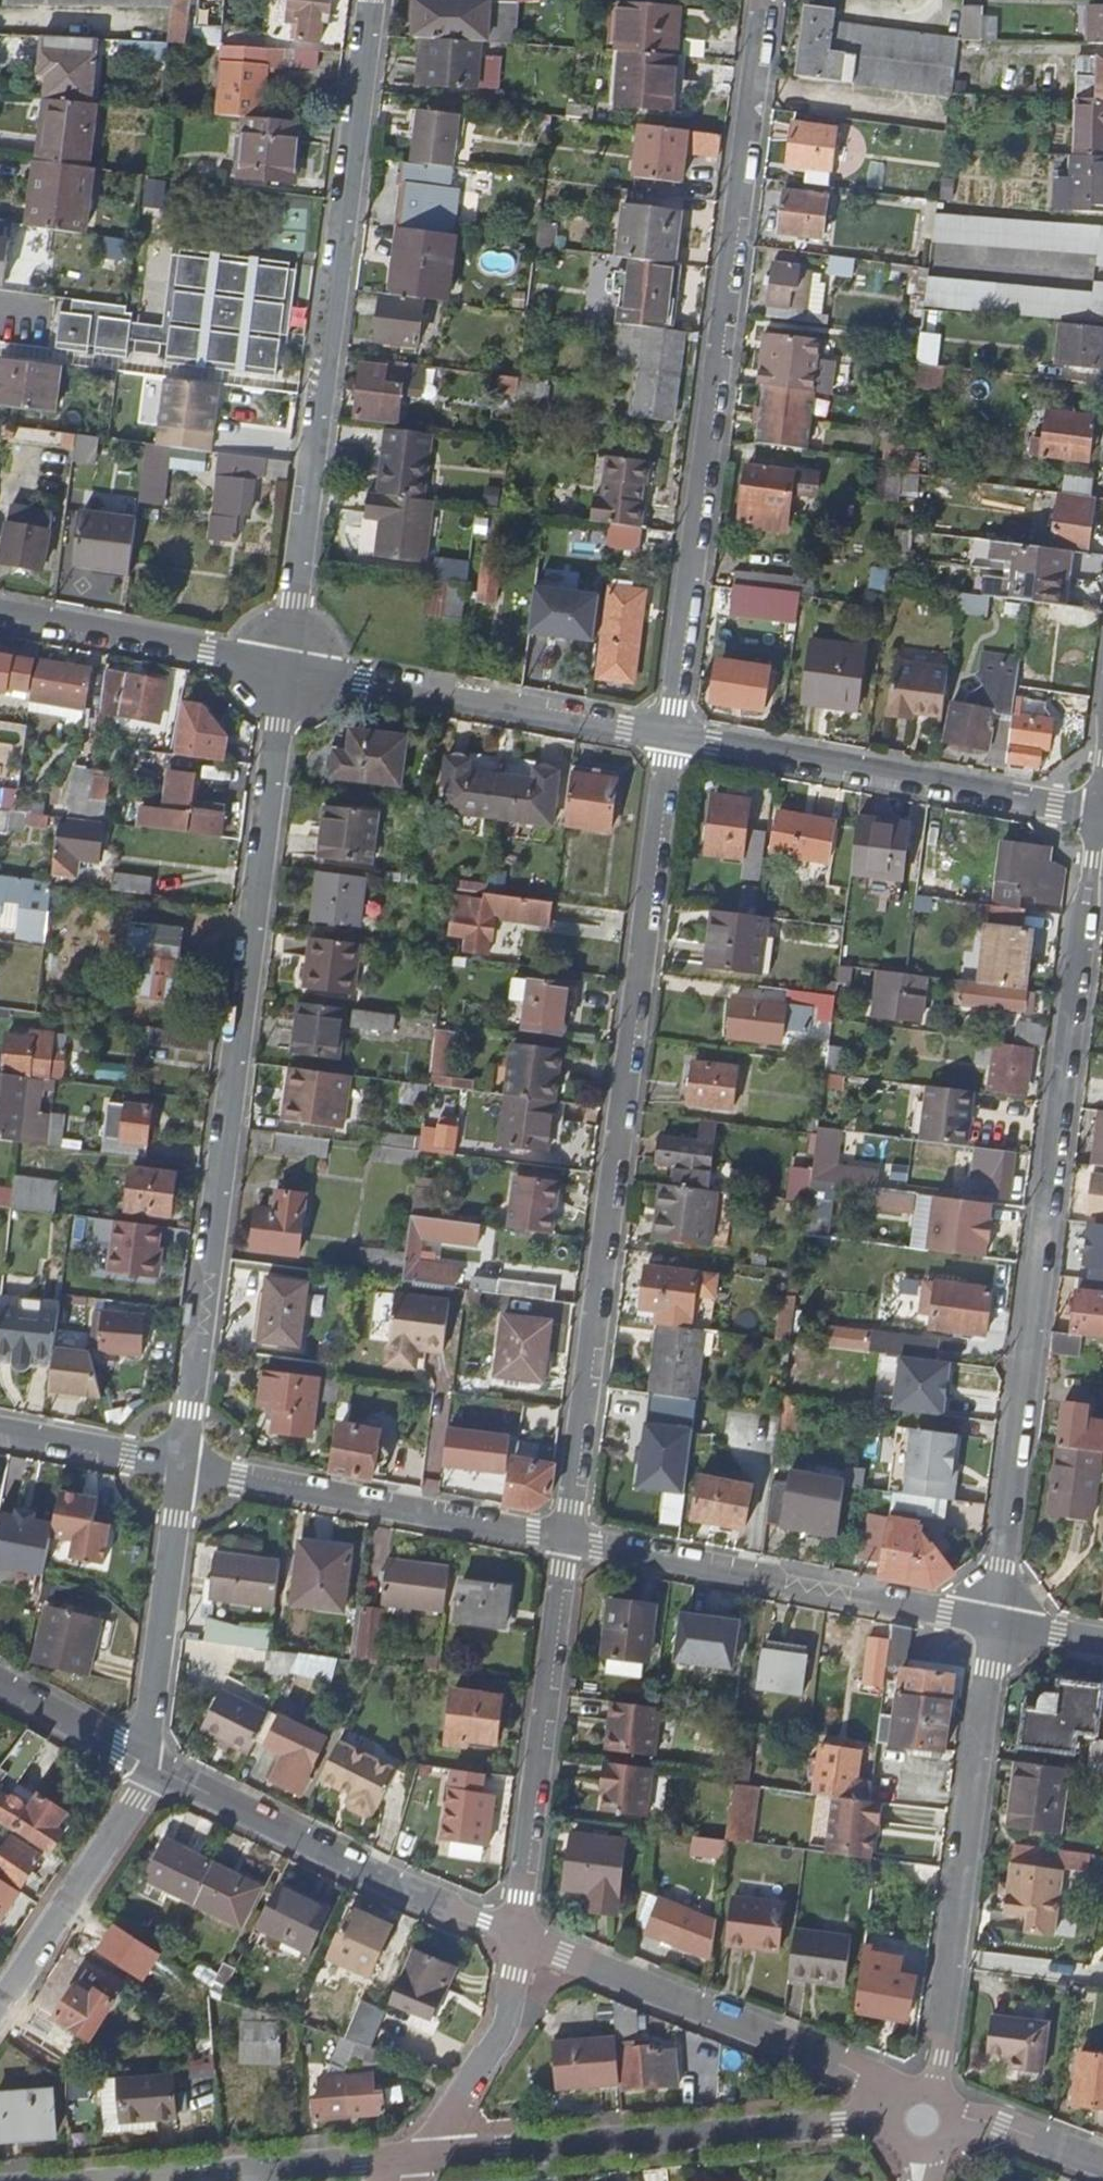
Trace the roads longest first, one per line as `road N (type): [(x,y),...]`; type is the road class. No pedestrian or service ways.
road 1 (residential): [(1098,815),(995,1623)]
road 2 (residential): [(570,1539),(672,737)]
road 3 (residential): [(286,665),(181,1466)]
road 4 (residential): [(672,737),(767,0)]
road 5 (residential): [(374,0),(286,665)]
road 6 (residential): [(995,1623),(931,2085)]
road 7 (residential): [(885,2120),(425,2150)]
road 8 (residential): [(995,1623),(570,1539)]
road 9 (residential): [(672,737),(1098,815)]
road 10 (tertiary): [(519,1935),(862,2073),(895,2096)]
road 11 (tertiary): [(149,1766),(519,1935)]
road 12 (residential): [(519,1935),(570,1539)]
road 13 (residential): [(570,1539),(181,1466)]
road 14 (residential): [(286,665),(672,737)]
road 15 (residential): [(425,2150),(57,2180)]
road 16 (residential): [(181,1466),(149,1766)]
road 17 (residential): [(0,613),(286,665)]
road 18 (residential): [(0,2004),(136,1798),(149,1766)]
road 19 (residential): [(519,1935),(502,2031),(425,2150)]
road 20 (residential): [(181,1466),(0,1431)]
road 21 (tertiary): [(0,1683),(149,1766)]
road 22 (tertiary): [(961,2124),(1004,2127),(1102,2164)]

